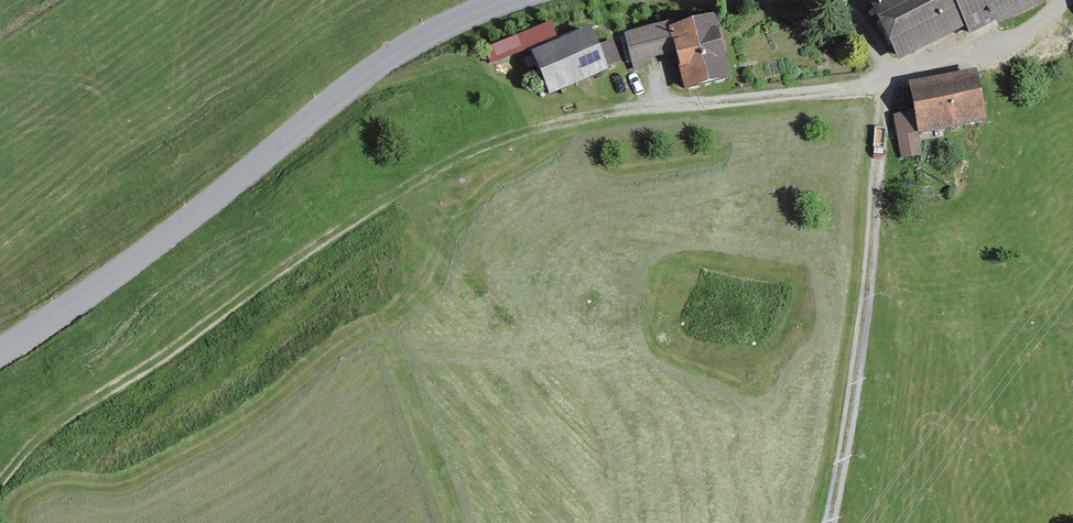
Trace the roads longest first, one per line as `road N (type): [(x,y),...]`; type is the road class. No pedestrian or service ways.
road 1 (track): [(831,522),(876,263),(885,77),(530,127),(4,454)]
road 2 (residential): [(0,353),(177,231),(410,42),(506,0)]

